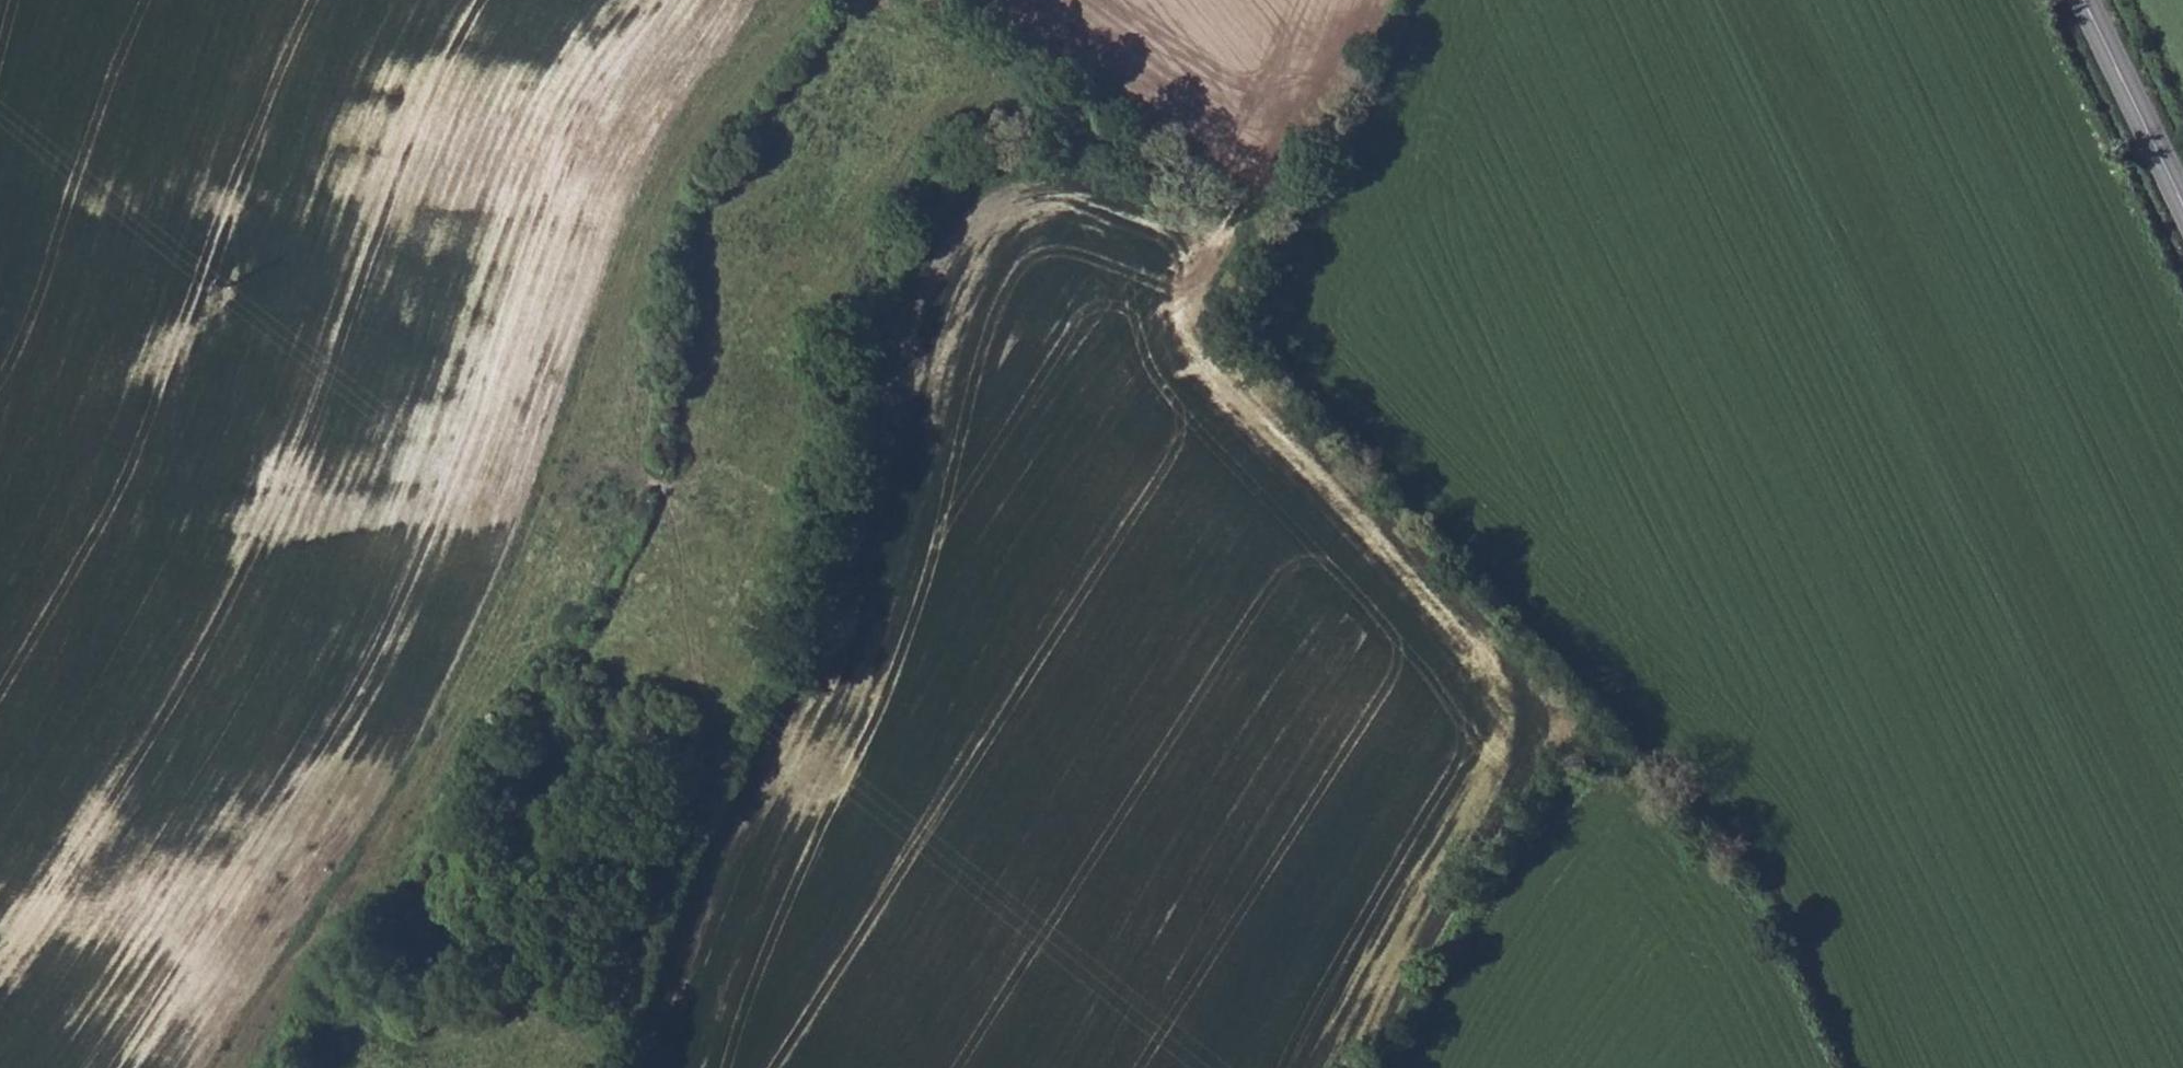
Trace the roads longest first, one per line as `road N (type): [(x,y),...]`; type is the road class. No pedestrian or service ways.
road 1 (secondary): [(2088,0),(2182,198)]

